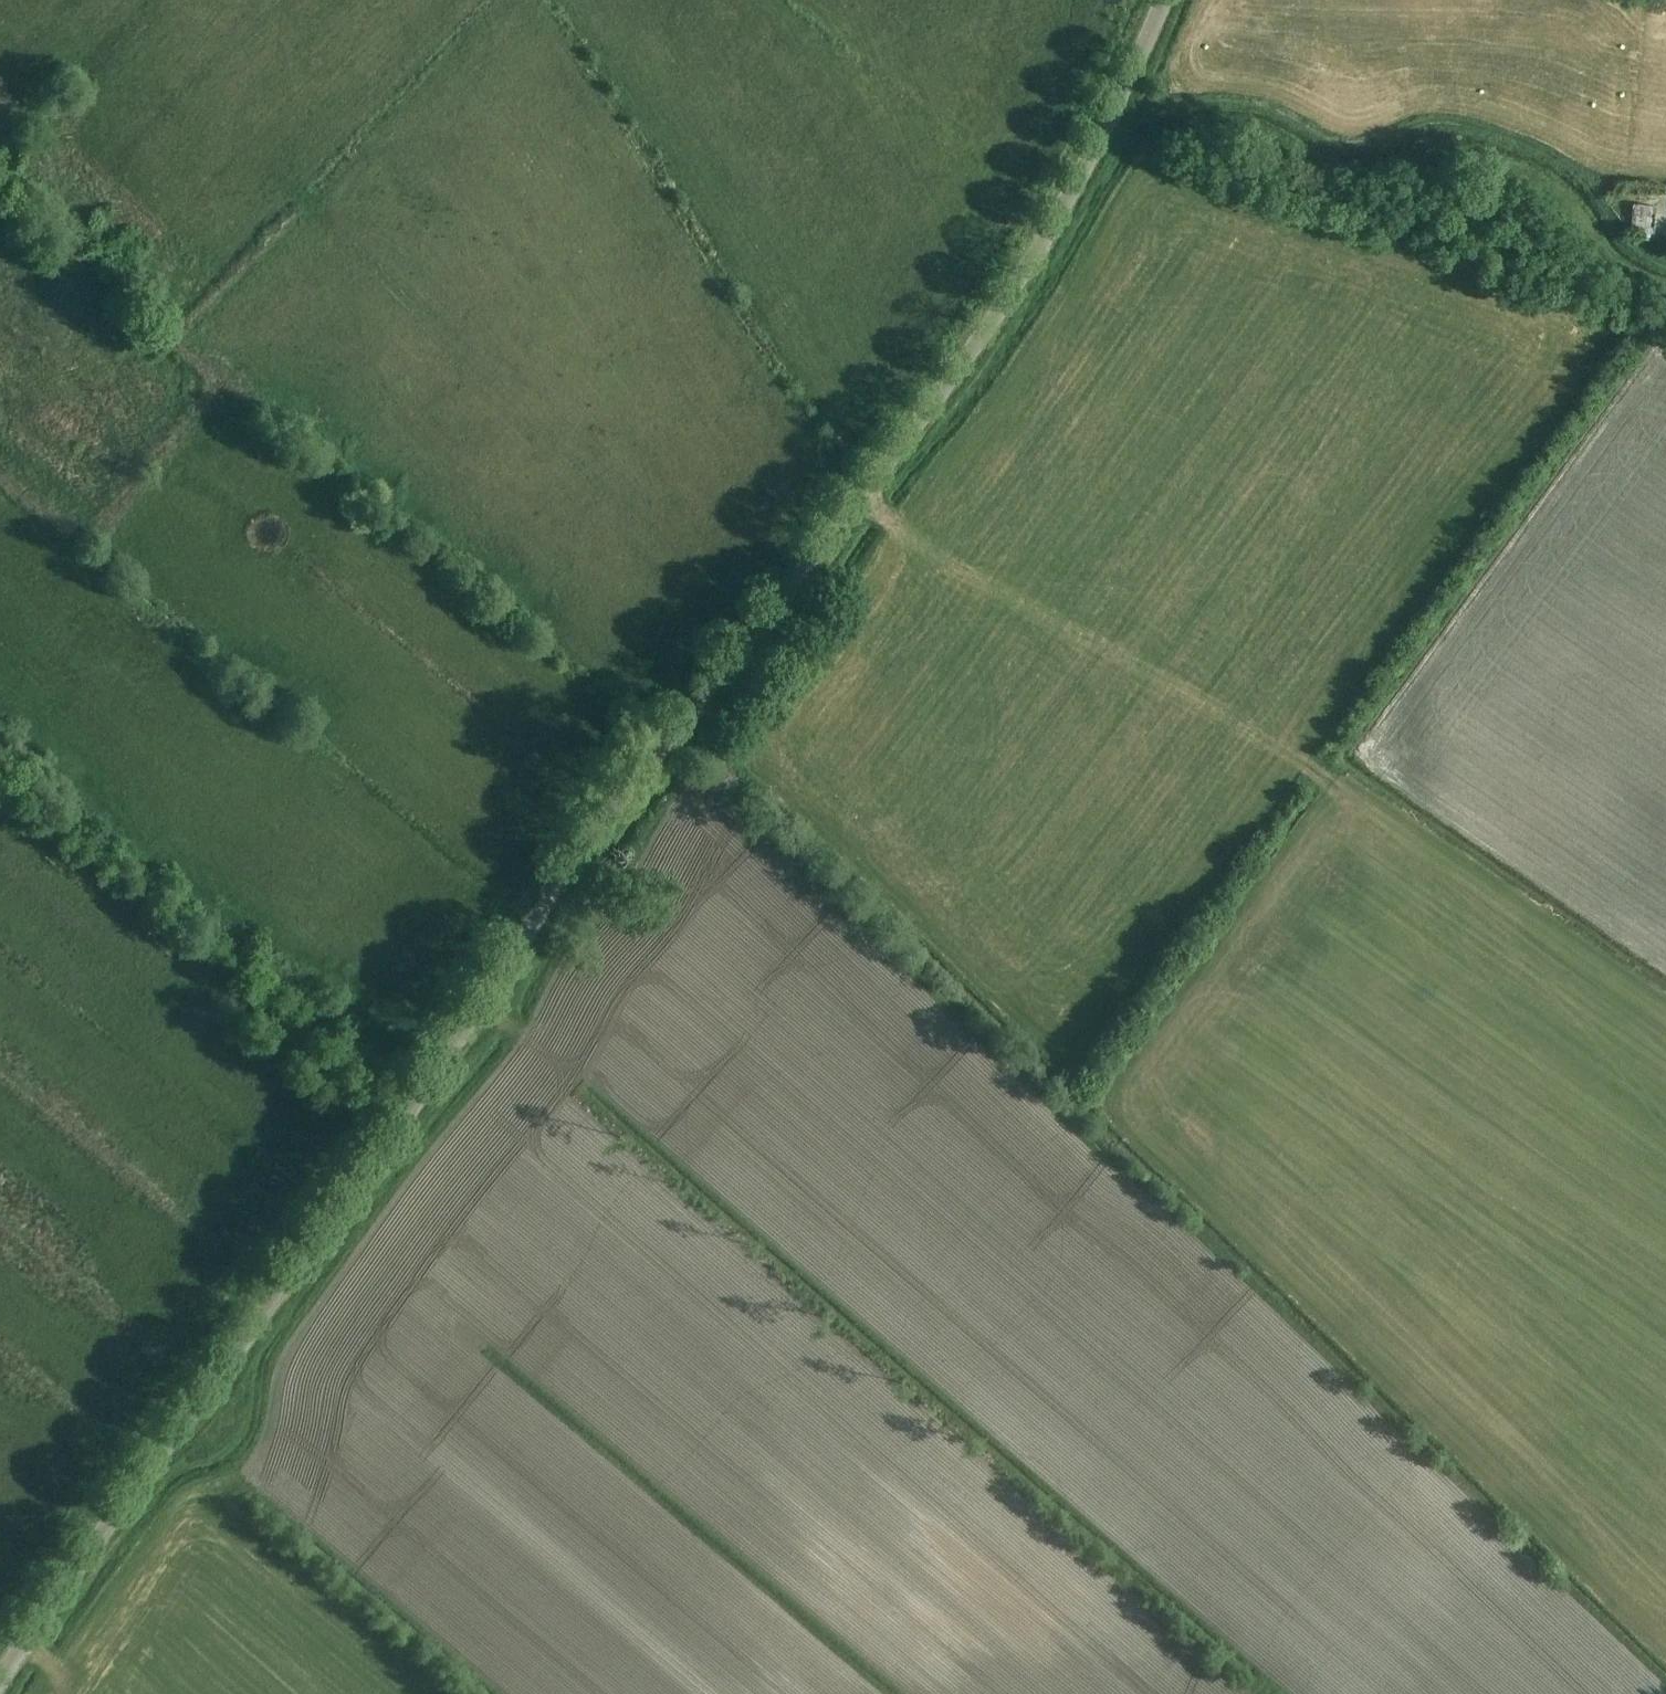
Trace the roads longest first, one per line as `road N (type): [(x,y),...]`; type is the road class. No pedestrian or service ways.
road 1 (unclassified): [(0,1677),(375,1156),(624,790),(970,352),(1110,120),(1164,0)]
road 2 (track): [(1663,252),(1633,238),(1611,205),(1635,195),(1665,202)]

